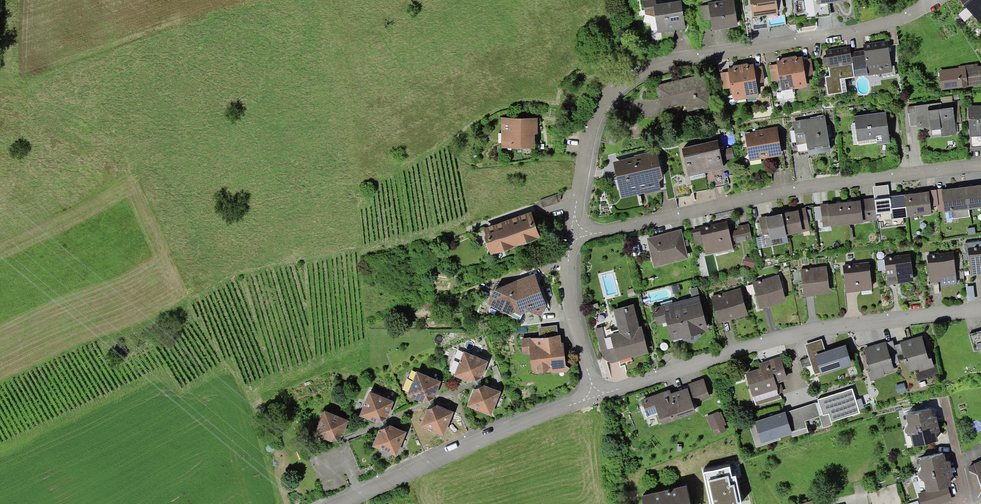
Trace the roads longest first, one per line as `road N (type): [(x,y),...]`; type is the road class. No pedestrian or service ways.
road 1 (residential): [(574,235),(809,191),(980,170)]
road 2 (residential): [(980,314),(794,335),(595,395)]
road 3 (residential): [(595,395),(329,503)]
road 4 (residential): [(939,0),(909,17),(838,36),(678,59)]
road 5 (residential): [(574,235),(594,125),(612,93),(678,59)]
road 6 (residential): [(595,395),(572,288),(574,235)]

